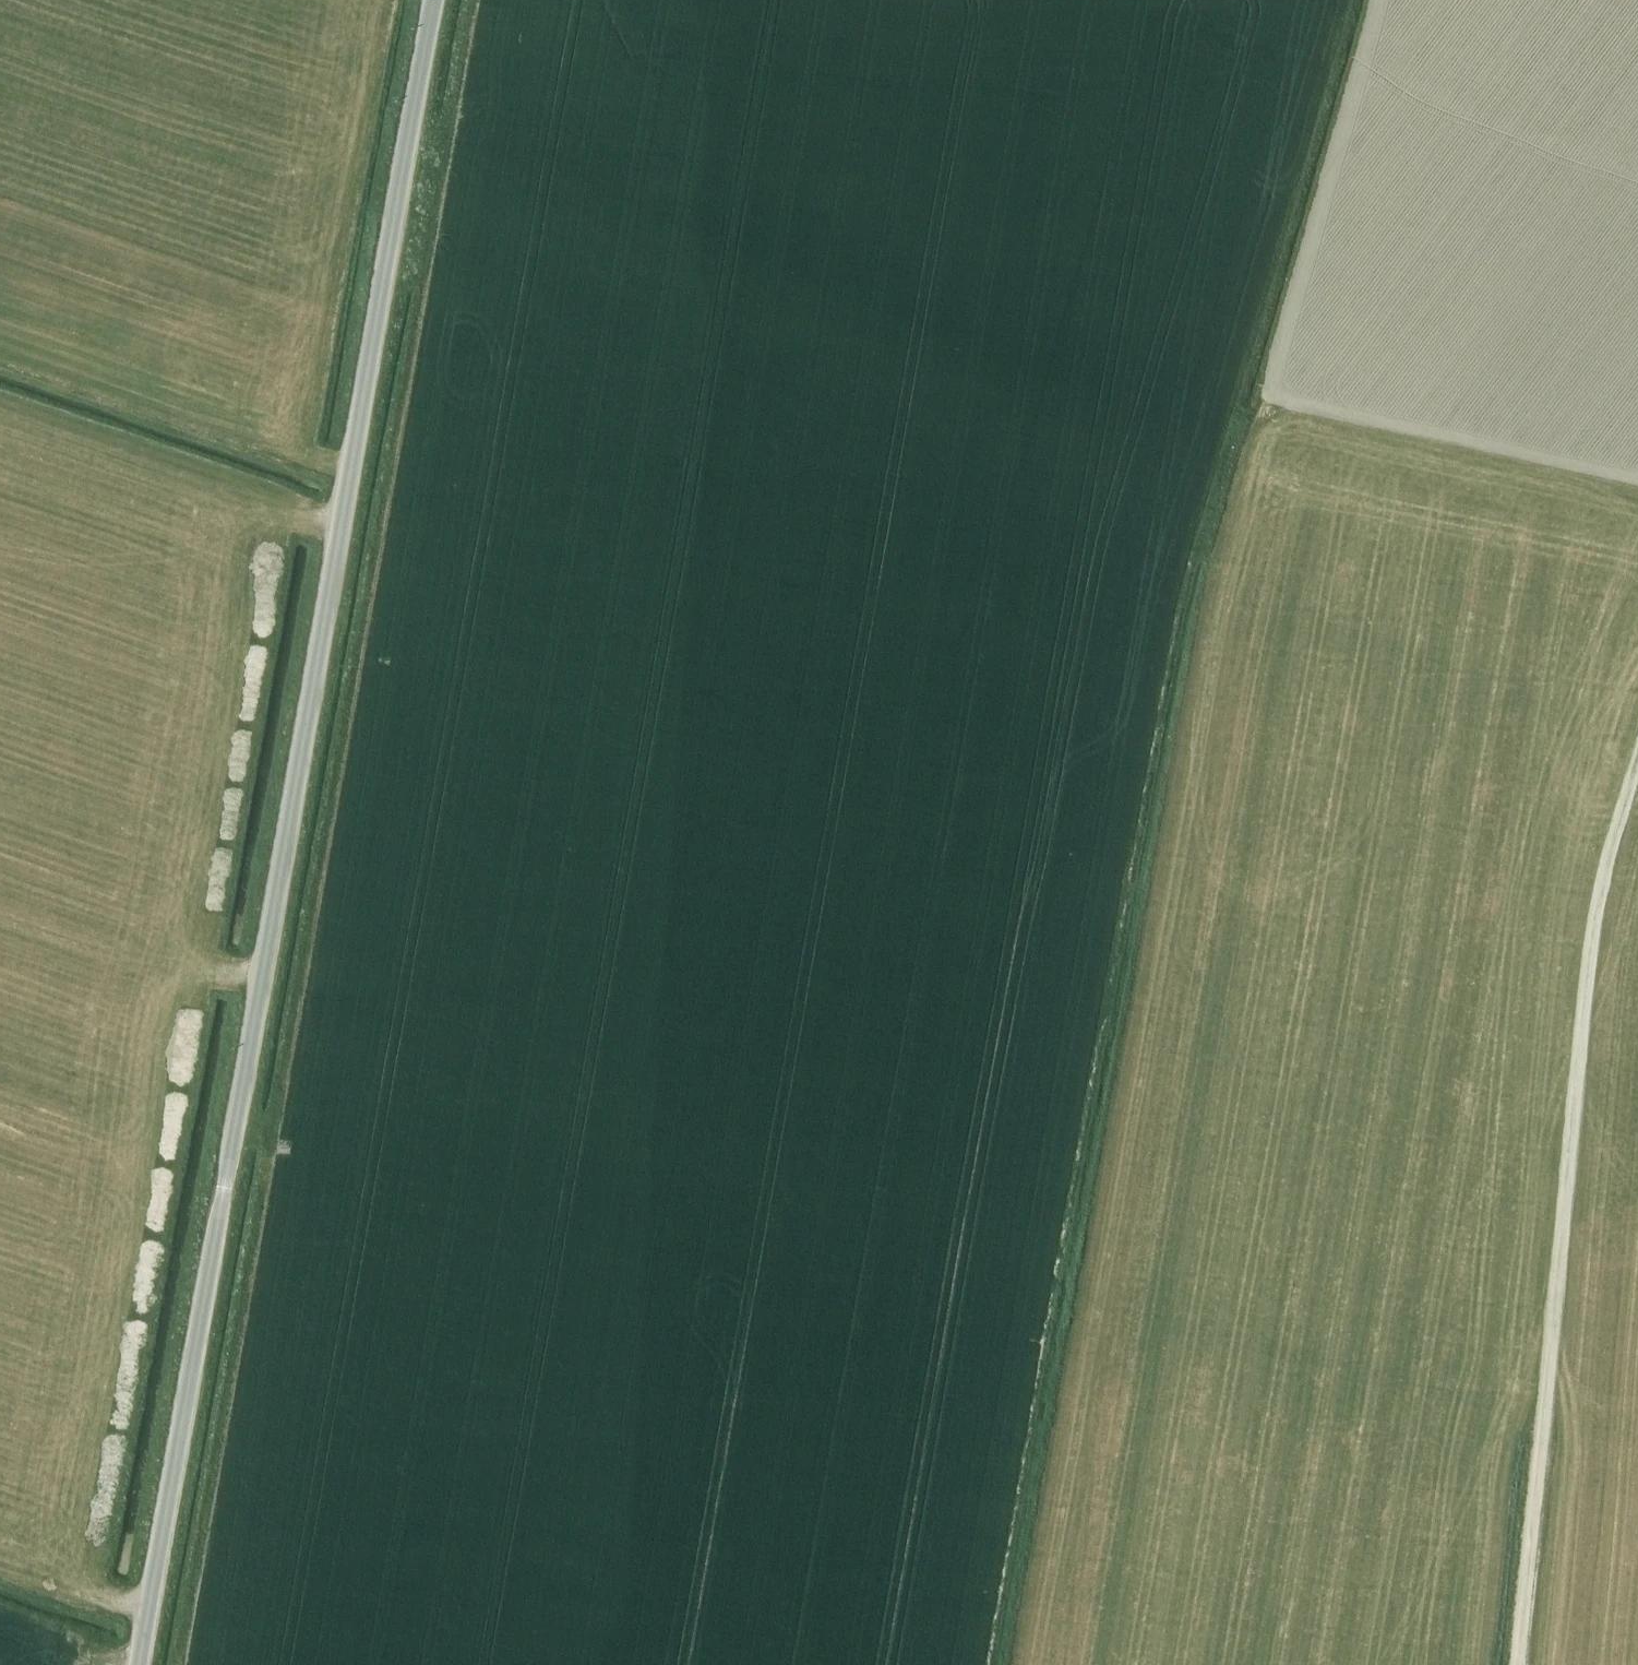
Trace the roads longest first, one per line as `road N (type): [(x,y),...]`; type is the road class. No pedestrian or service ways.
road 1 (tertiary): [(141,1664),(435,0)]
road 2 (track): [(1523,1664),(1604,871),(1637,763)]

